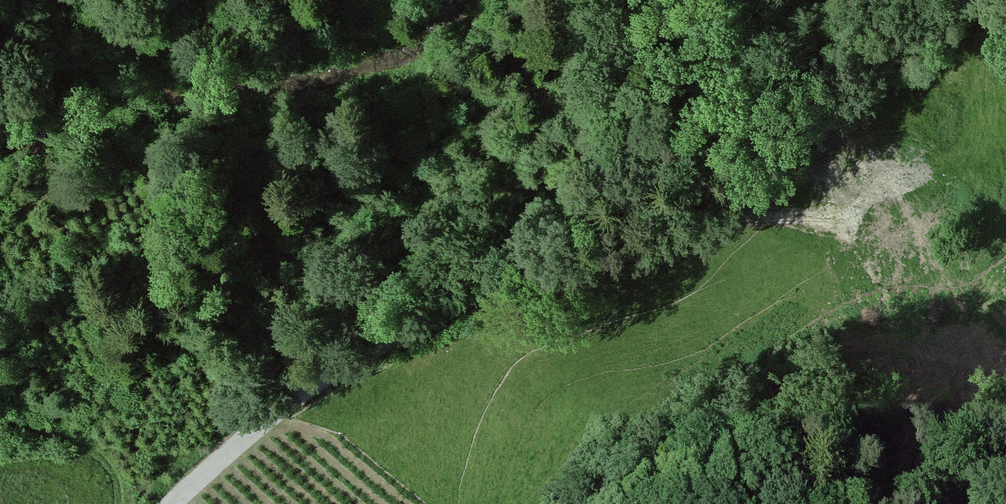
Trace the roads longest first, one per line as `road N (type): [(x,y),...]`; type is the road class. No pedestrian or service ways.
road 1 (unclassified): [(170,503),(255,429),(362,355),(583,262),(778,165),(967,0)]
road 2 (track): [(421,332),(641,0)]

